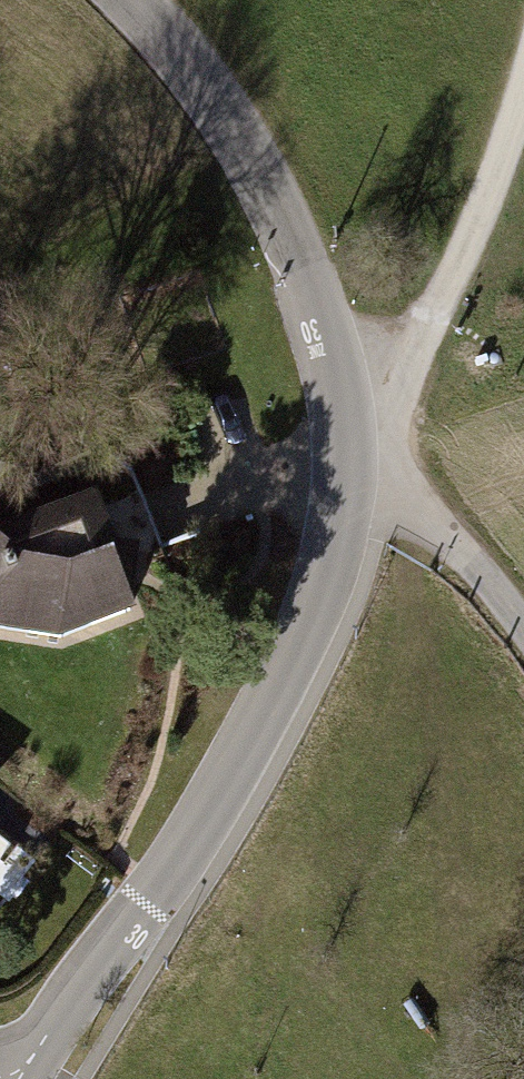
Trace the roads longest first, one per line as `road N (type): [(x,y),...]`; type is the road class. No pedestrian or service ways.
road 1 (tertiary): [(345,445),(335,551),(293,658),(239,757),(18,1078)]
road 2 (tertiary): [(132,0),(164,30),(225,125),(274,220),(332,359),(345,445)]
road 3 (track): [(345,445),(445,294),(523,85)]
road 4 (residential): [(523,629),(407,497),(345,445)]

